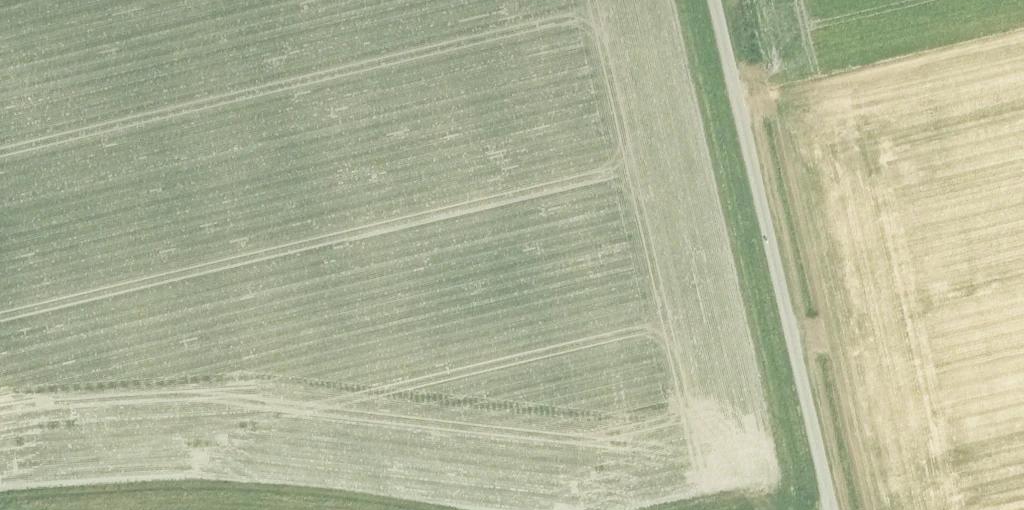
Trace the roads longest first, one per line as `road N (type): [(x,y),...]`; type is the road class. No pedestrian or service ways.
road 1 (unclassified): [(831,509),(714,0)]

